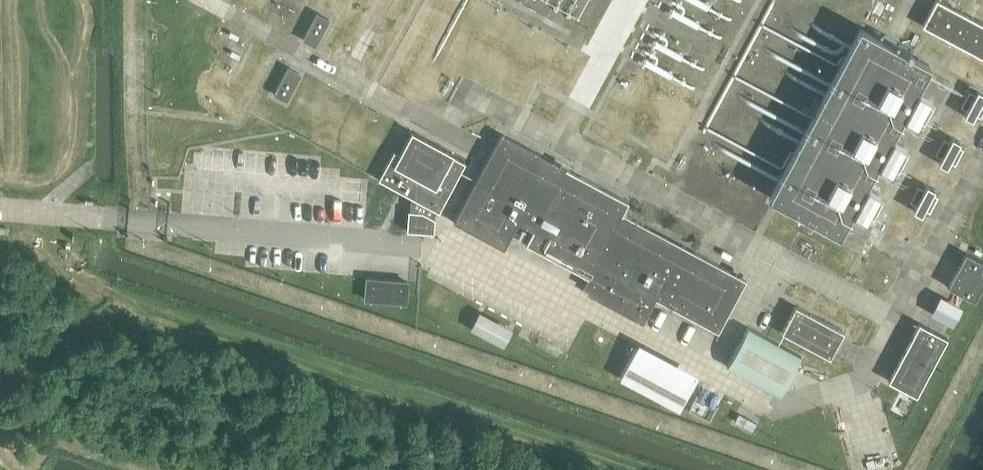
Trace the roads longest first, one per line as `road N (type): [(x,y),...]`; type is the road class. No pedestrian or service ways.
road 1 (track): [(205,319),(123,296),(0,380)]

